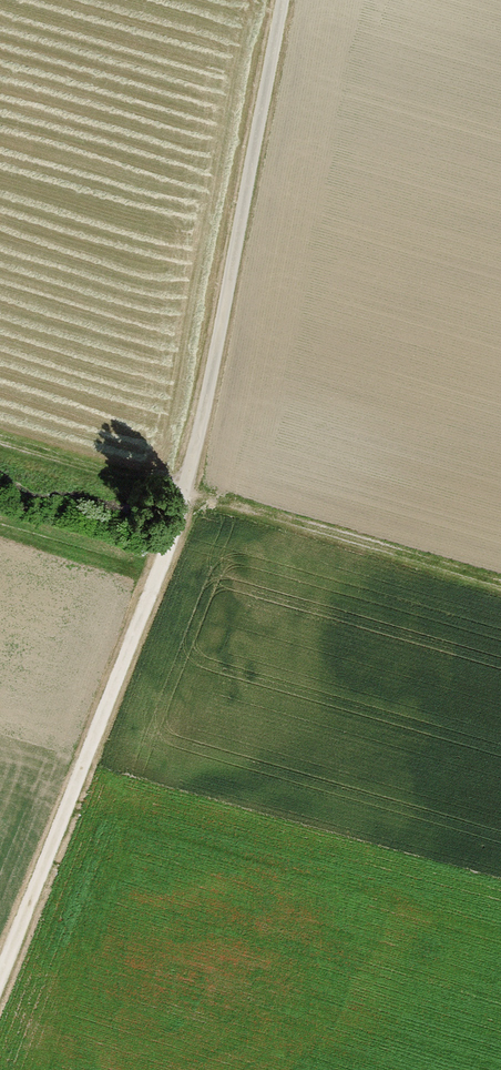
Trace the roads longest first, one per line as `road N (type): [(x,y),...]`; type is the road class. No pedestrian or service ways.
road 1 (track): [(183,492),(0,984)]
road 2 (track): [(0,440),(500,584)]
road 3 (track): [(183,492),(283,0)]

